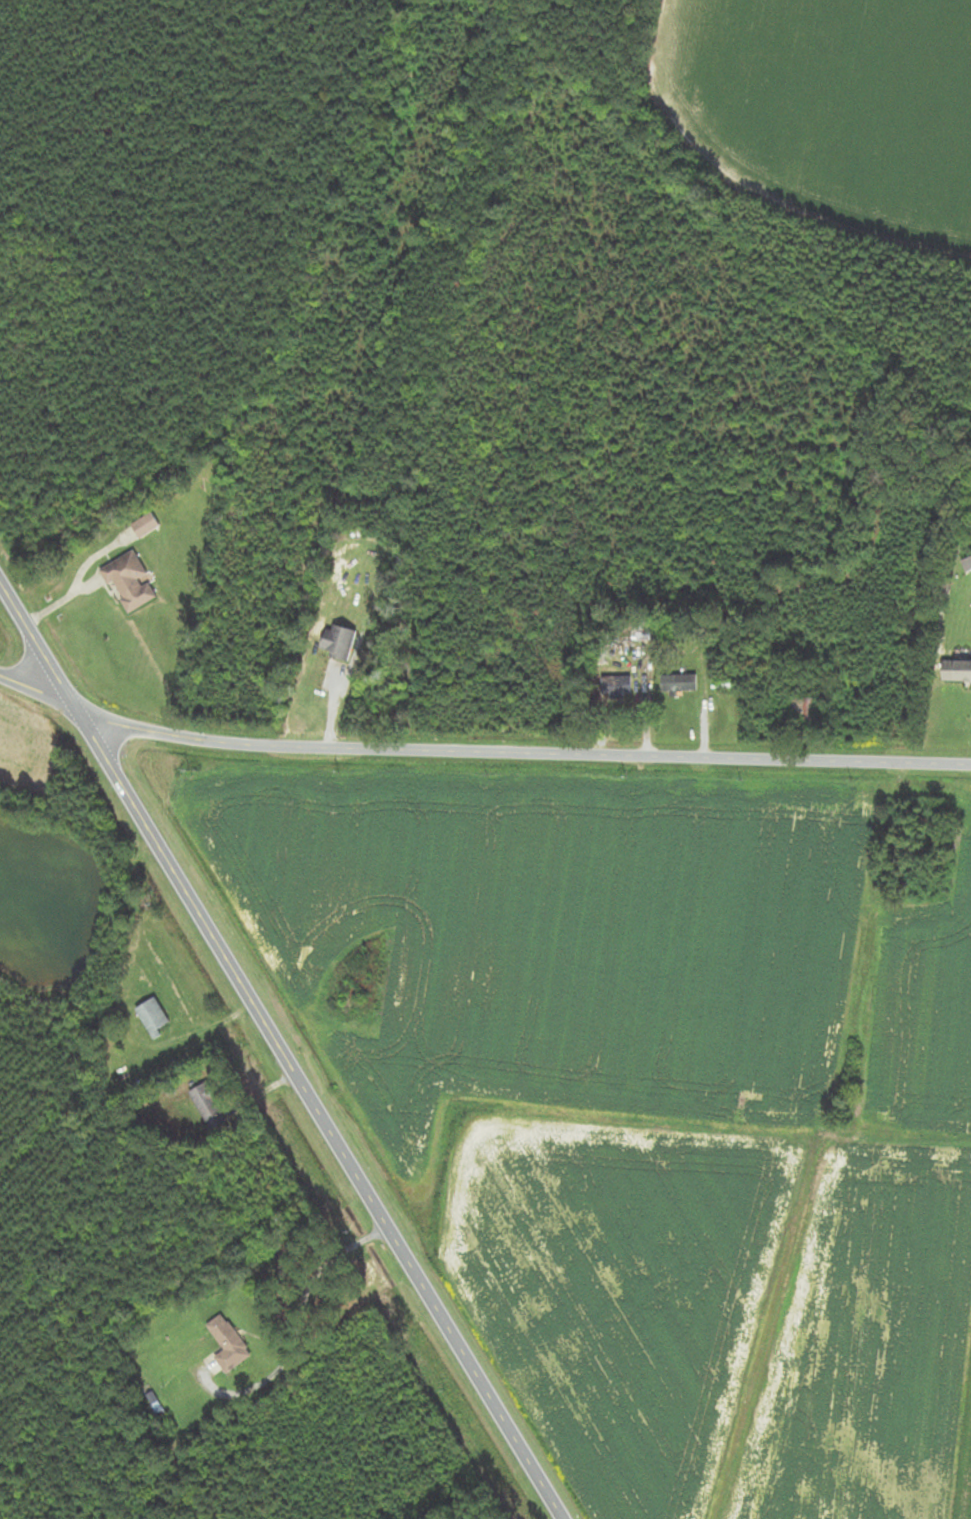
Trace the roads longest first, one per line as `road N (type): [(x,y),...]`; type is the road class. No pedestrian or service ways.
road 1 (secondary): [(559,1518),(0,583)]
road 2 (residential): [(970,763),(212,745),(88,721)]

